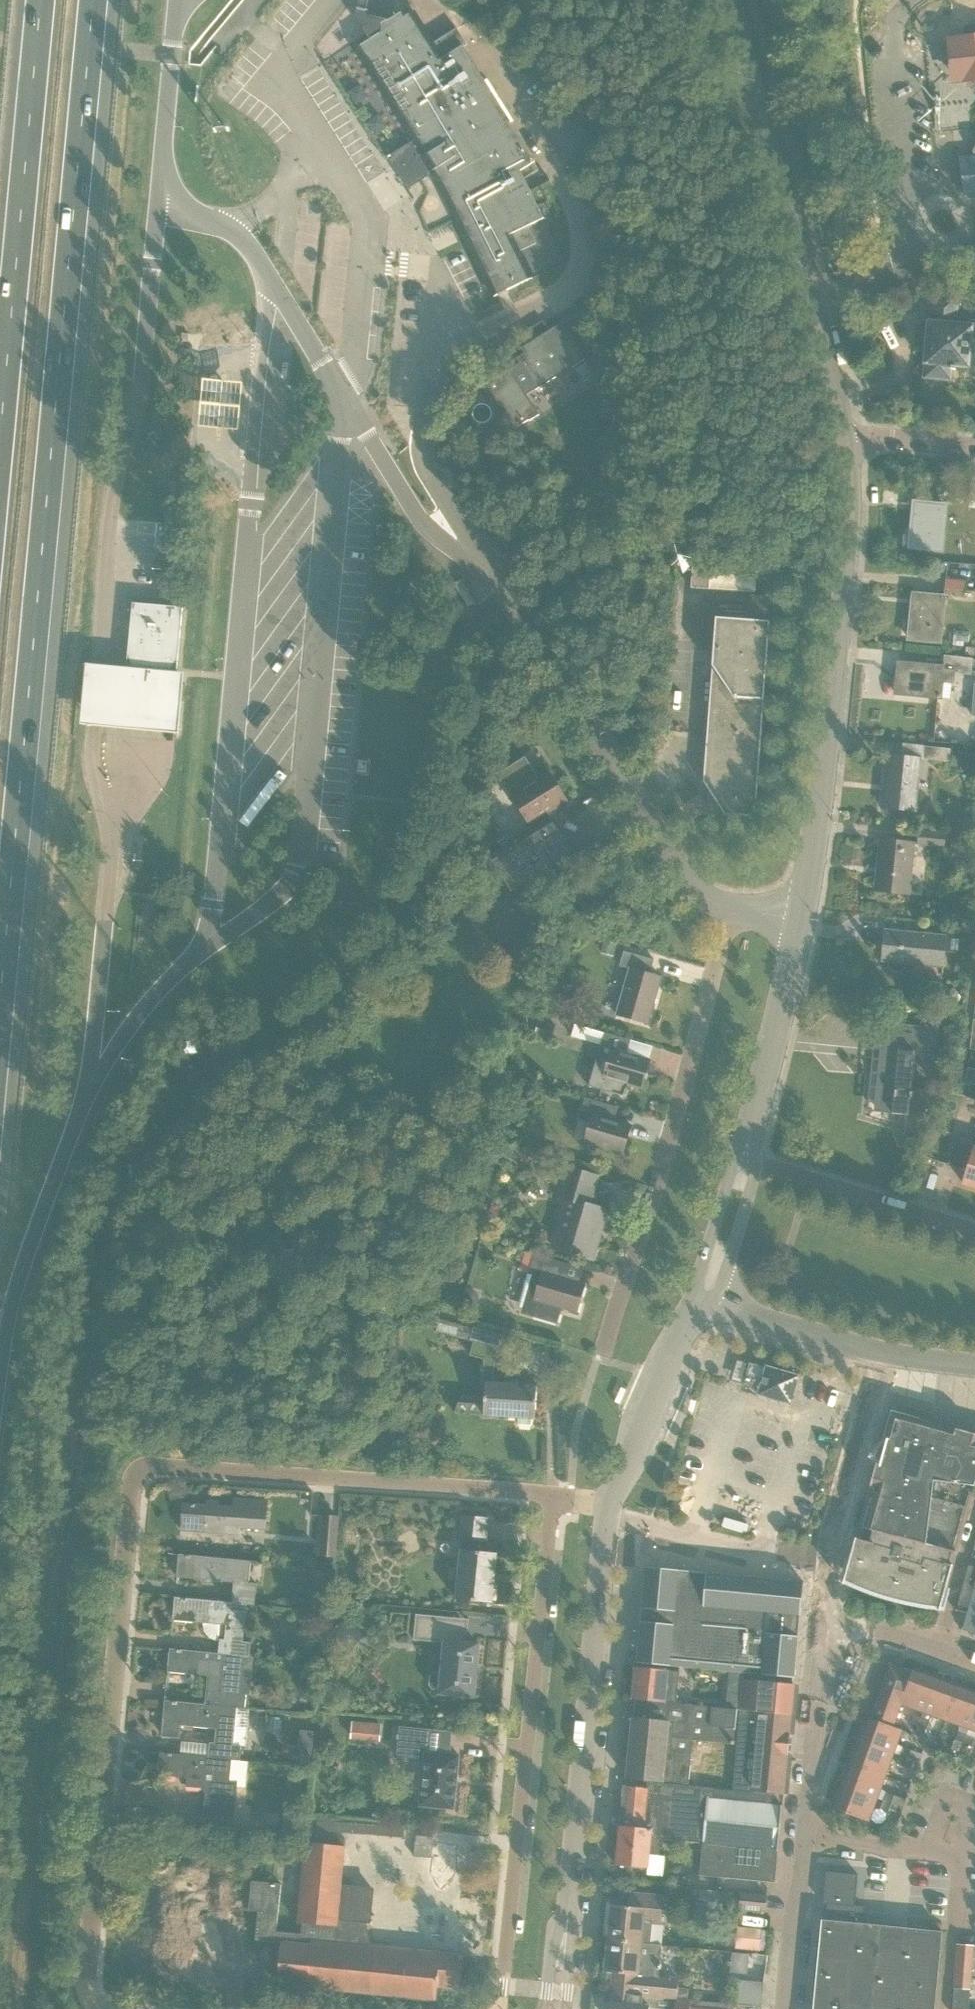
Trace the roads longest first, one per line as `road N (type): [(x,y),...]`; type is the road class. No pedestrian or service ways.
road 1 (motorway): [(0,978),(90,0)]
road 2 (residential): [(100,2008),(86,1993),(132,1479),(139,1471),(161,1465),(553,1495)]
road 3 (residential): [(732,910),(696,894),(673,868),(558,664),(491,572),(423,523),(340,394)]
road 4 (residential): [(553,1495),(501,2008)]
road 5 (tertiary): [(603,1524),(573,1896),(554,2008)]
road 6 (tertiary): [(803,923),(835,741),(848,442)]
road 7 (unclassified): [(340,394),(245,243),(159,191),(176,0)]
road 8 (tertiary): [(848,442),(729,0)]
road 9 (residential): [(607,1350),(732,910)]
road 10 (motorway): [(38,0),(0,397)]
road 11 (residential): [(784,2008),(803,1878),(823,1614)]
road 12 (motorway): [(0,1370),(14,1298),(86,1097)]
road 13 (residential): [(823,1614),(887,1346)]
road 14 (tertiary): [(746,1164),(803,923)]
road 15 (residential): [(974,1236),(746,1164)]
road 16 (tertiary): [(699,1310),(607,1509)]
road 17 (residential): [(887,1346),(699,1310)]
road 18 (residential): [(767,1557),(649,1526),(603,1524)]
road 19 (residential): [(974,1662),(823,1614)]
road 20 (tertiary): [(699,1310),(746,1164)]
road 21 (residential): [(974,447),(892,438),(848,442)]

